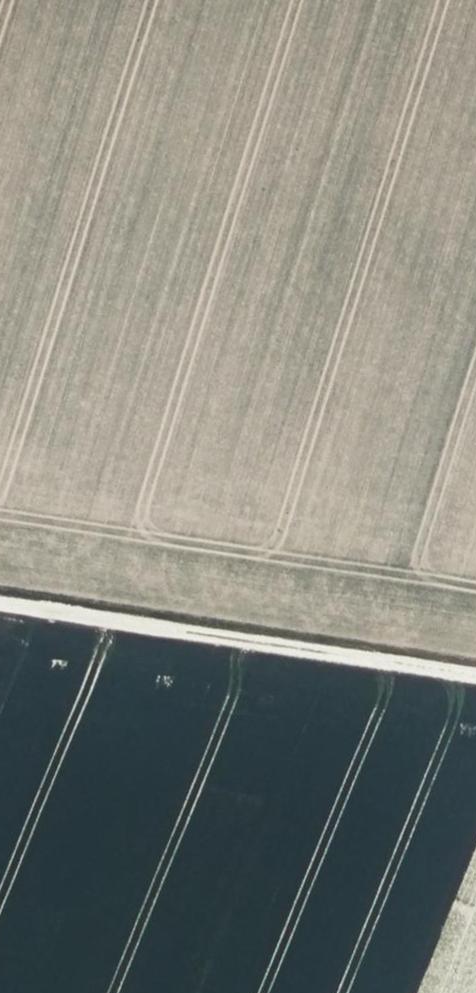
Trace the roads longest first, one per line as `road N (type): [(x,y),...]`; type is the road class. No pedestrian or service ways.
road 1 (track): [(475,673),(0,601)]

